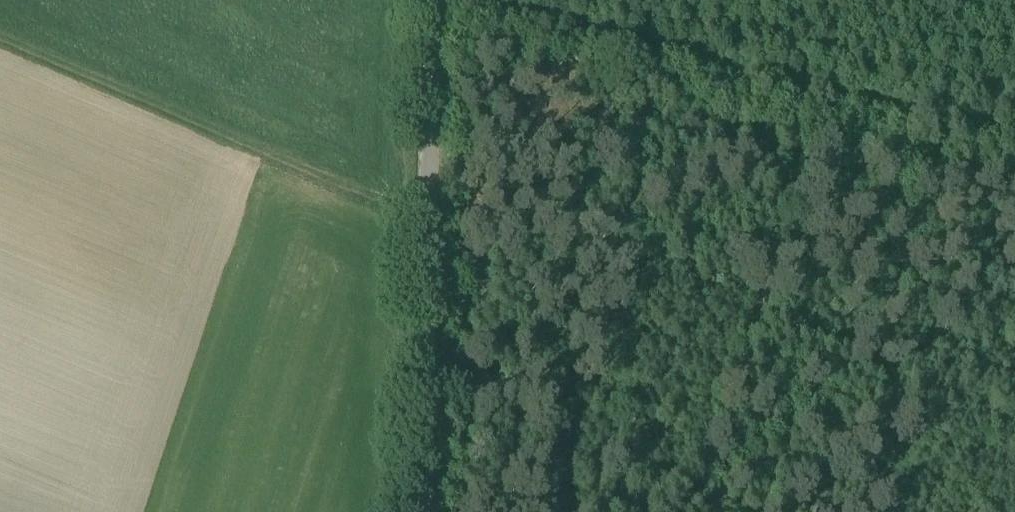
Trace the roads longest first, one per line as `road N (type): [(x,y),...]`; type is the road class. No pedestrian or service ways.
road 1 (track): [(733,511),(815,86),(804,0)]
road 2 (unclassified): [(411,511),(429,0)]

